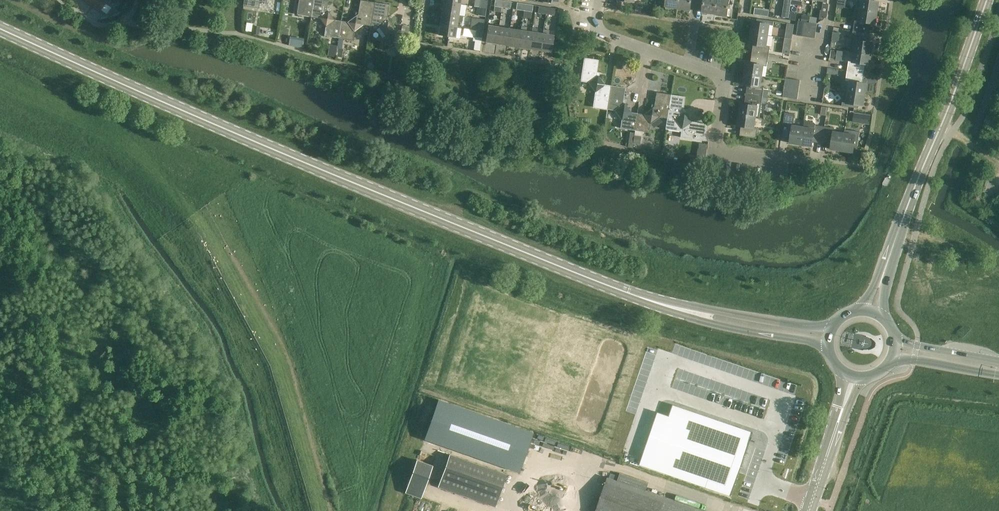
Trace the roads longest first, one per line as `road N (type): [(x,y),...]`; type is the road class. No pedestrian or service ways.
road 1 (secondary): [(674,307),(486,238),(0,28)]
road 2 (residential): [(781,162),(715,151),(724,78),(596,34),(600,0)]
road 3 (tertiary): [(884,274),(986,0)]
road 4 (secondary): [(831,329),(674,307)]
road 5 (secondary): [(674,307),(711,323),(827,345)]

